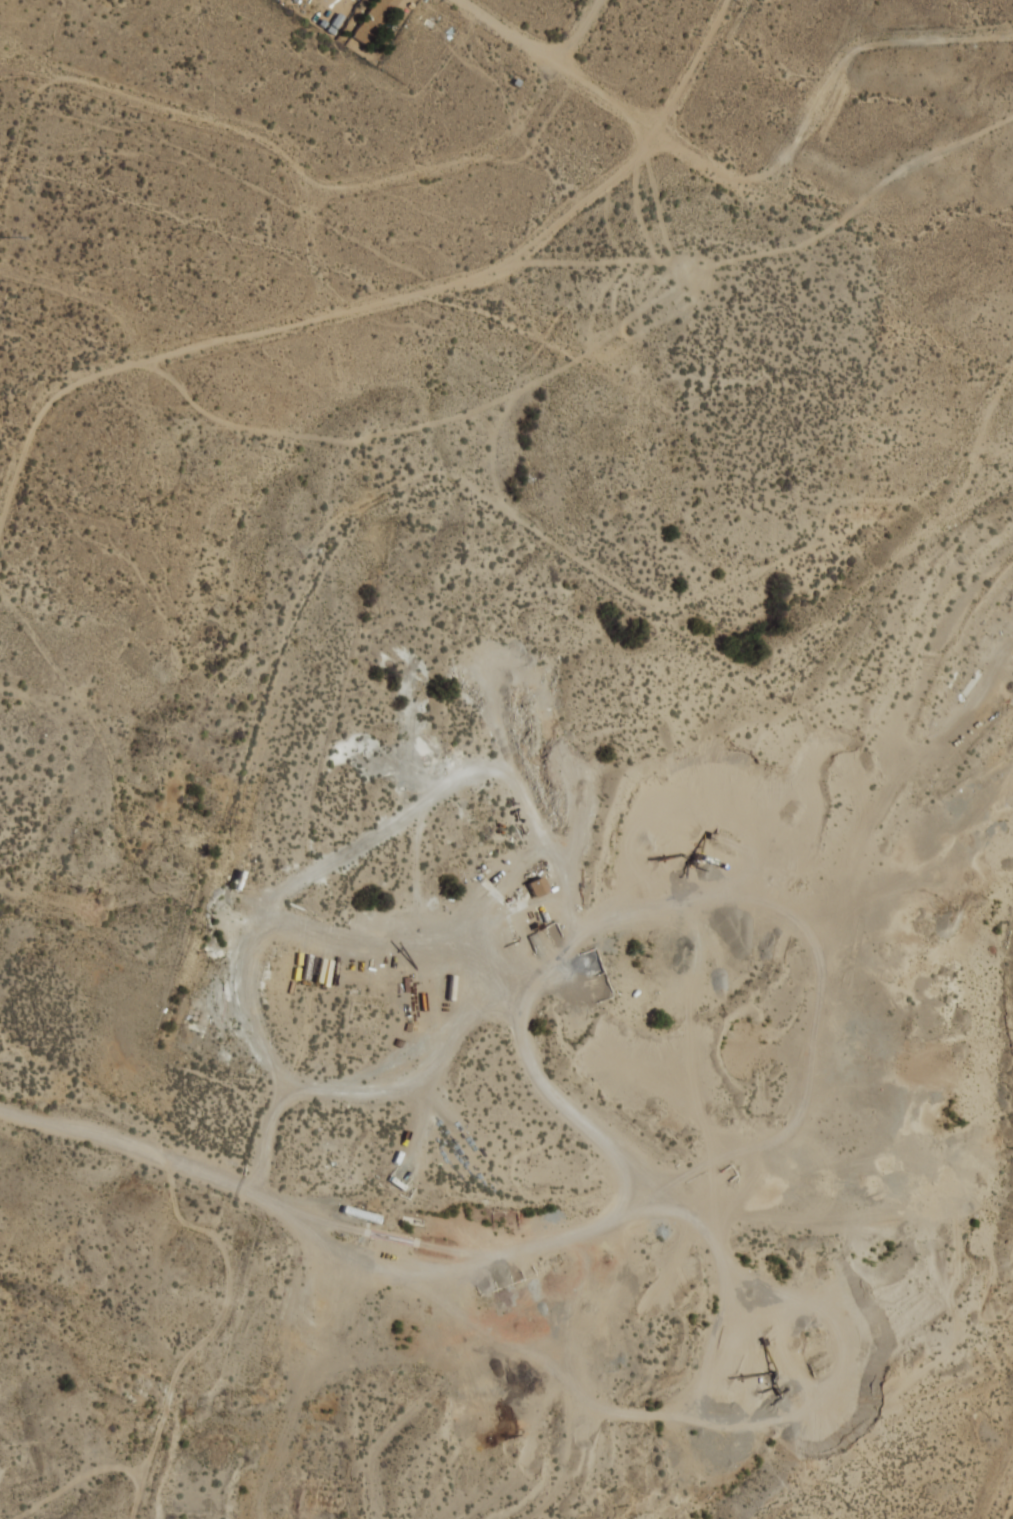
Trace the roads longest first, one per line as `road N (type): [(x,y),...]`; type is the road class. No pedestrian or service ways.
road 1 (residential): [(459,0),(550,55),(566,51),(602,0)]
road 2 (residential): [(0,1004),(67,940),(94,932)]

